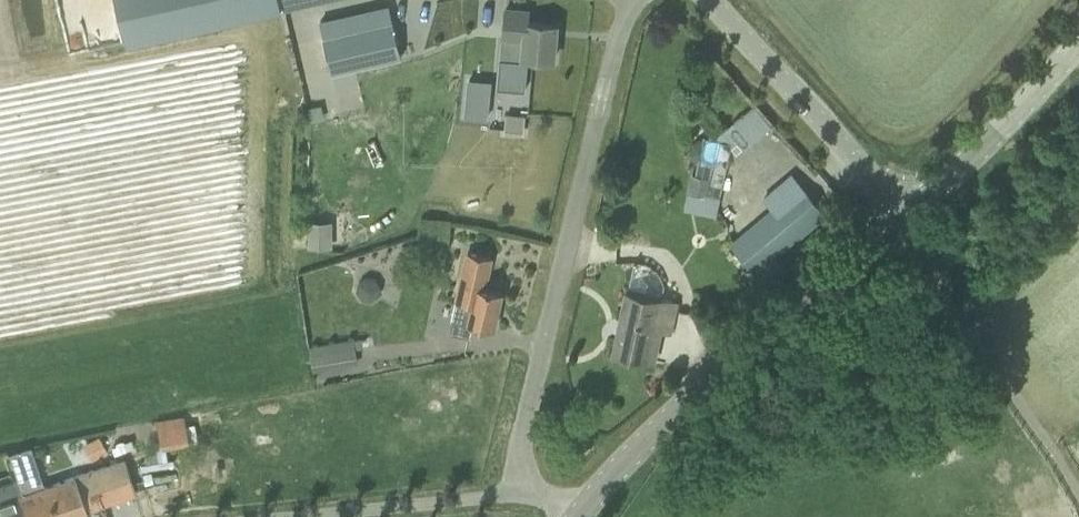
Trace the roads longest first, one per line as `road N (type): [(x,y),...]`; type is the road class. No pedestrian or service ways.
road 1 (unclassified): [(521,491),(620,12),(632,0)]
road 2 (tertiary): [(575,516),(657,406),(734,326),(898,220)]
road 3 (tertiary): [(898,220),(702,0)]
road 4 (tertiary): [(898,220),(980,151),(1078,32)]
road 5 (unclassified): [(264,516),(521,491)]

